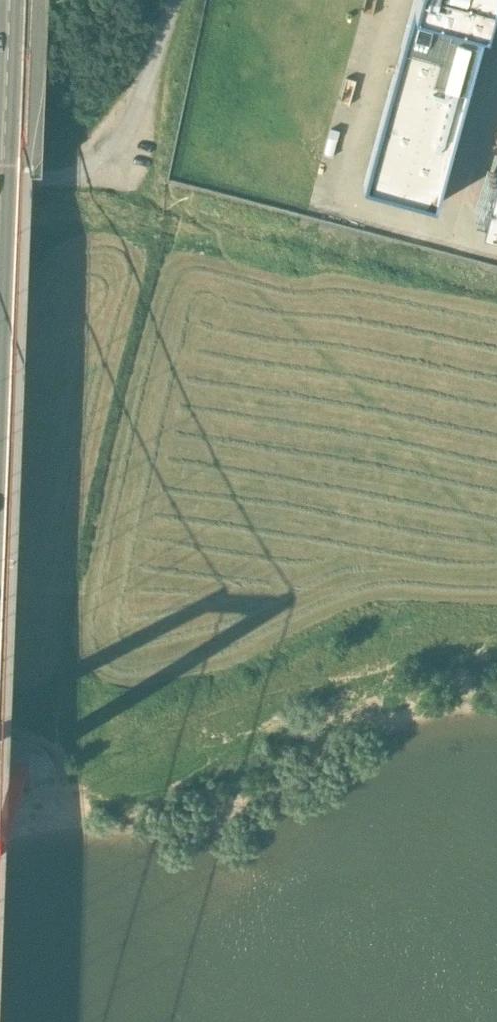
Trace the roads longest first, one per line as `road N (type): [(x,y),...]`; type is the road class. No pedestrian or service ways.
road 1 (unclassified): [(176,0),(128,154),(82,175),(0,172)]

